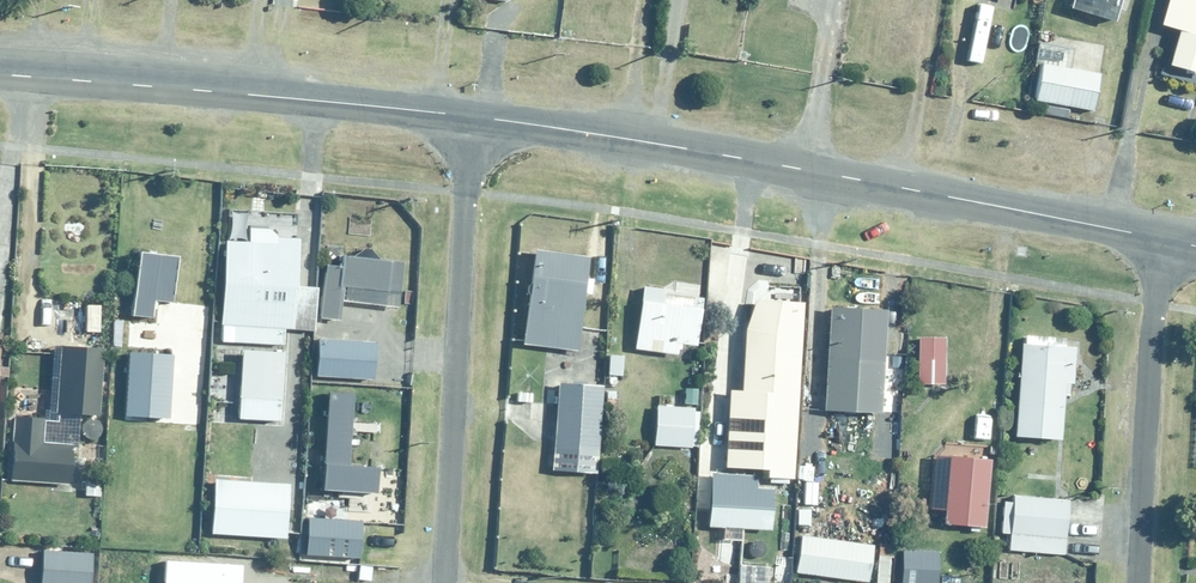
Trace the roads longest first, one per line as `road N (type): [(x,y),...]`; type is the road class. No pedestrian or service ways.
road 1 (tertiary): [(470,114),(1159,238)]
road 2 (tertiary): [(0,74),(470,114)]
road 3 (residential): [(441,582),(470,114)]
road 4 (residential): [(1159,238),(1137,582)]

